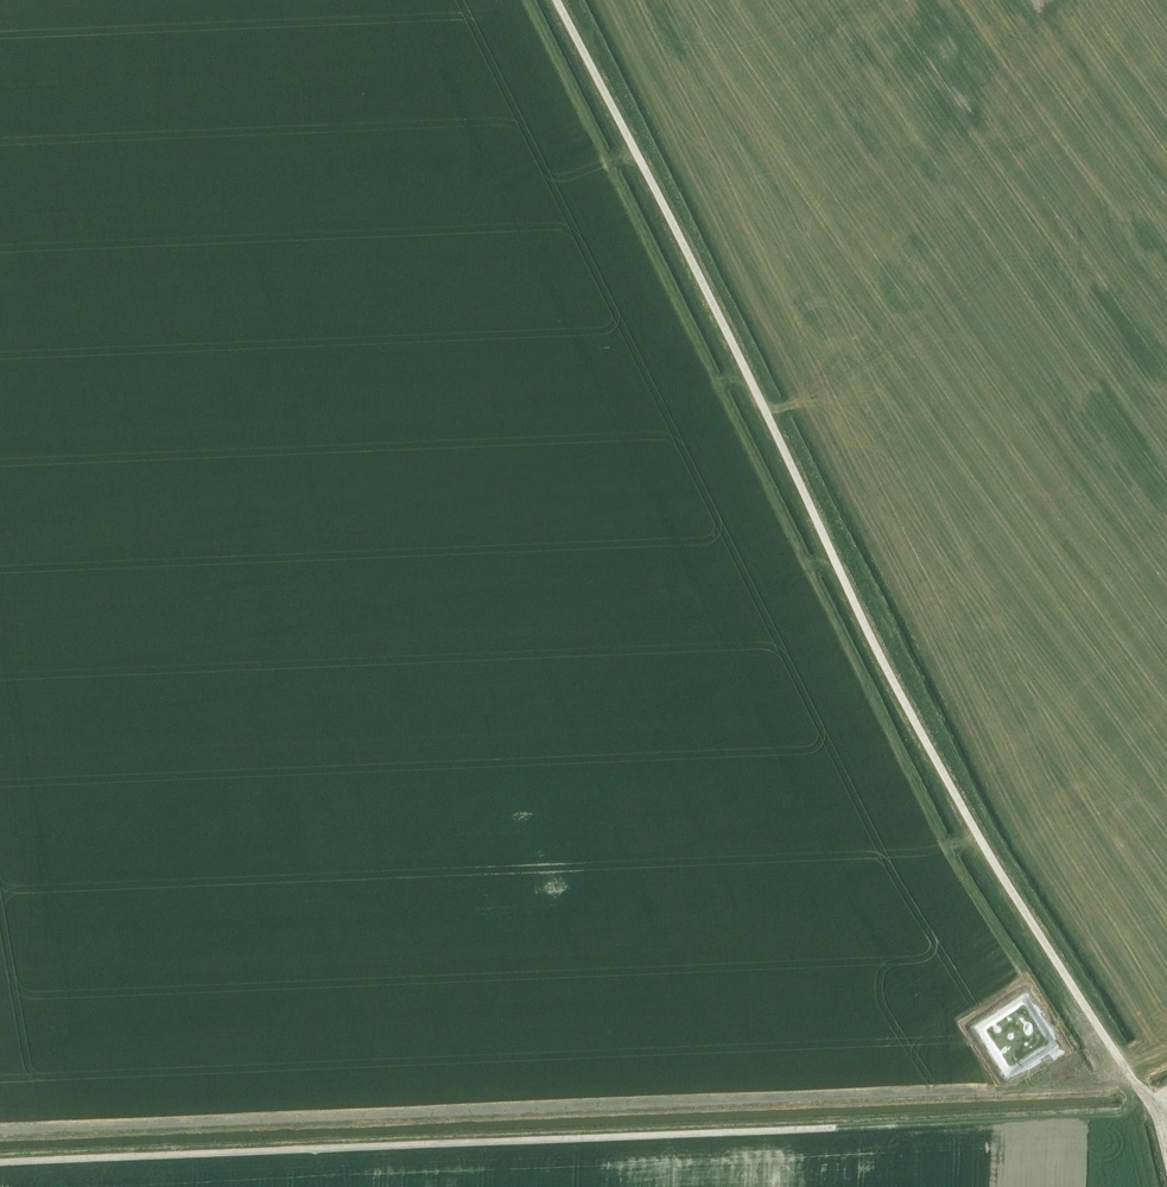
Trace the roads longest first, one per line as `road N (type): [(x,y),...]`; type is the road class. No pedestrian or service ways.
road 1 (unclassified): [(1166,1163),(1152,1103),(997,857),(567,0)]
road 2 (track): [(0,1163),(830,1127)]

